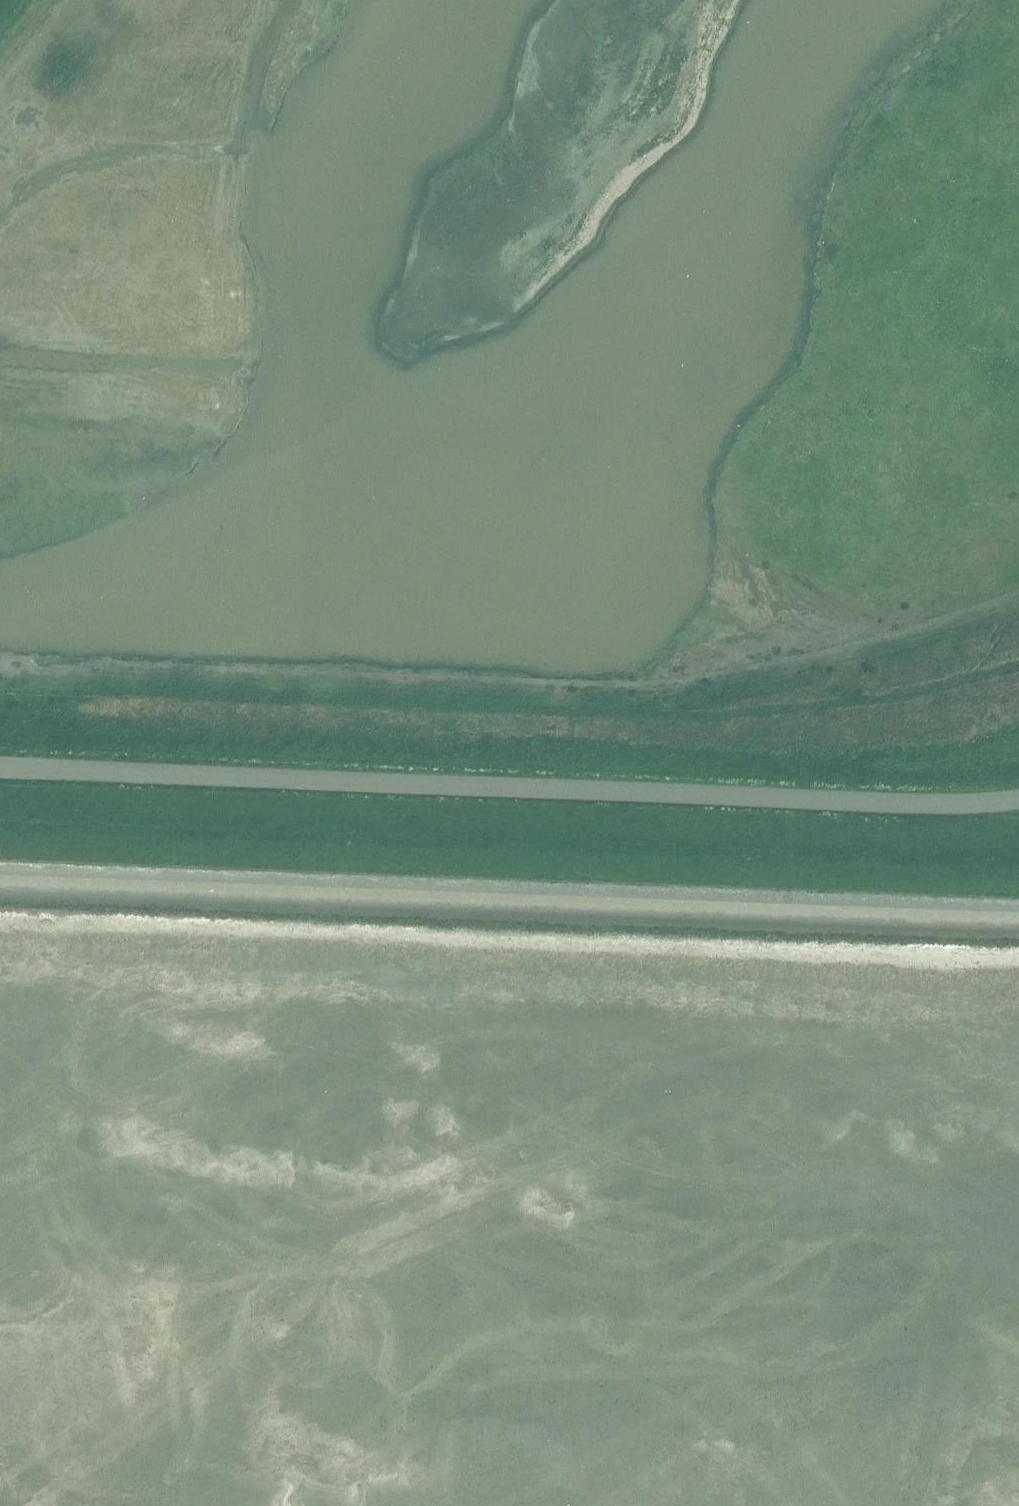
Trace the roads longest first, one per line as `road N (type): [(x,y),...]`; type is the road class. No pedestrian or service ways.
road 1 (unclassified): [(1018,798),(560,799),(0,764)]

